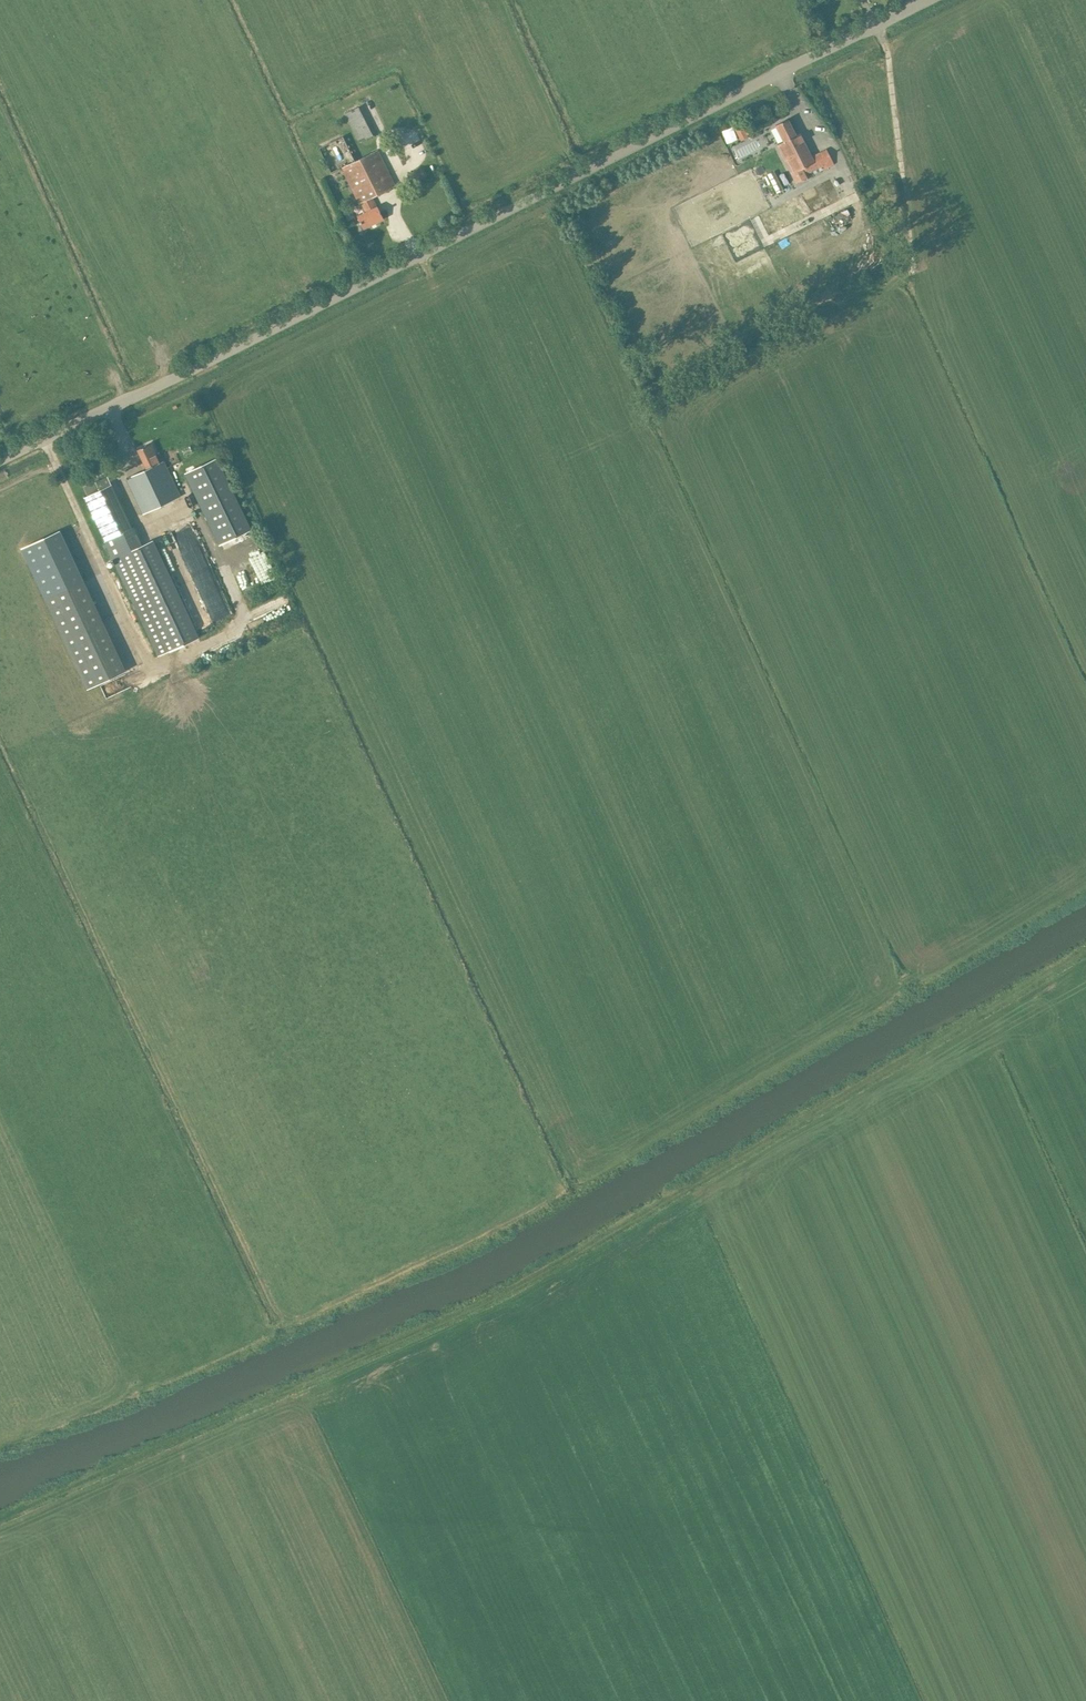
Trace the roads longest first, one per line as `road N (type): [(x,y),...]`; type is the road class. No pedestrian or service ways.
road 1 (unclassified): [(0,455),(919,0)]

